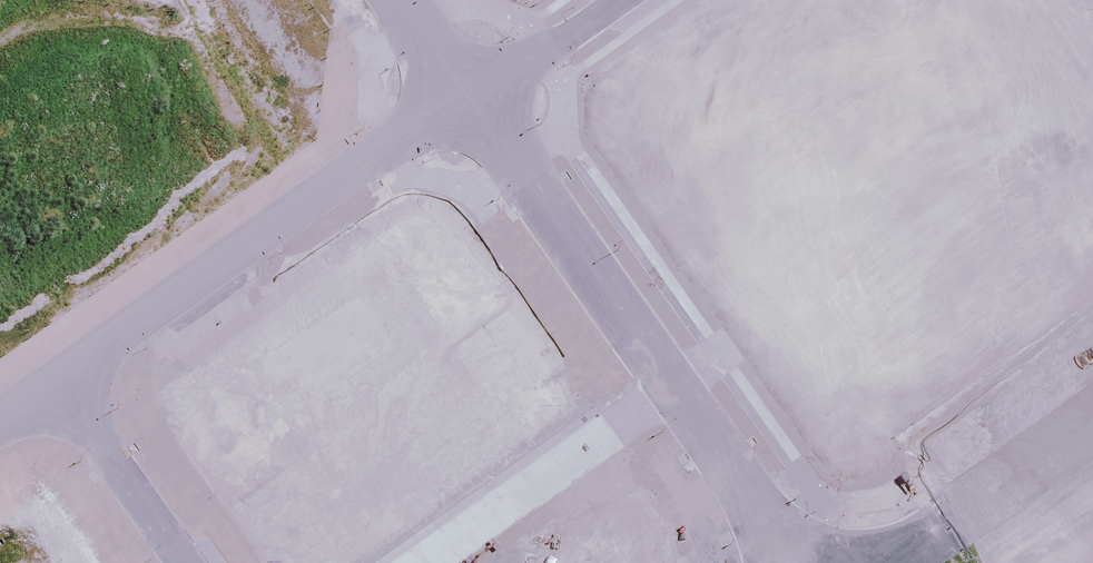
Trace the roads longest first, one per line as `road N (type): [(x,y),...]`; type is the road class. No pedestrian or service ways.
road 1 (residential): [(654,367),(1092,58)]
road 2 (residential): [(467,93),(48,381)]
road 3 (residential): [(360,562),(654,367)]
road 4 (tertiary): [(654,367),(467,93)]
road 5 (unknown): [(1092,397),(835,562)]
road 6 (tertiary): [(782,561),(654,367)]
road 7 (residential): [(48,381),(189,562)]
road 8 (unknown): [(450,105),(622,0)]

